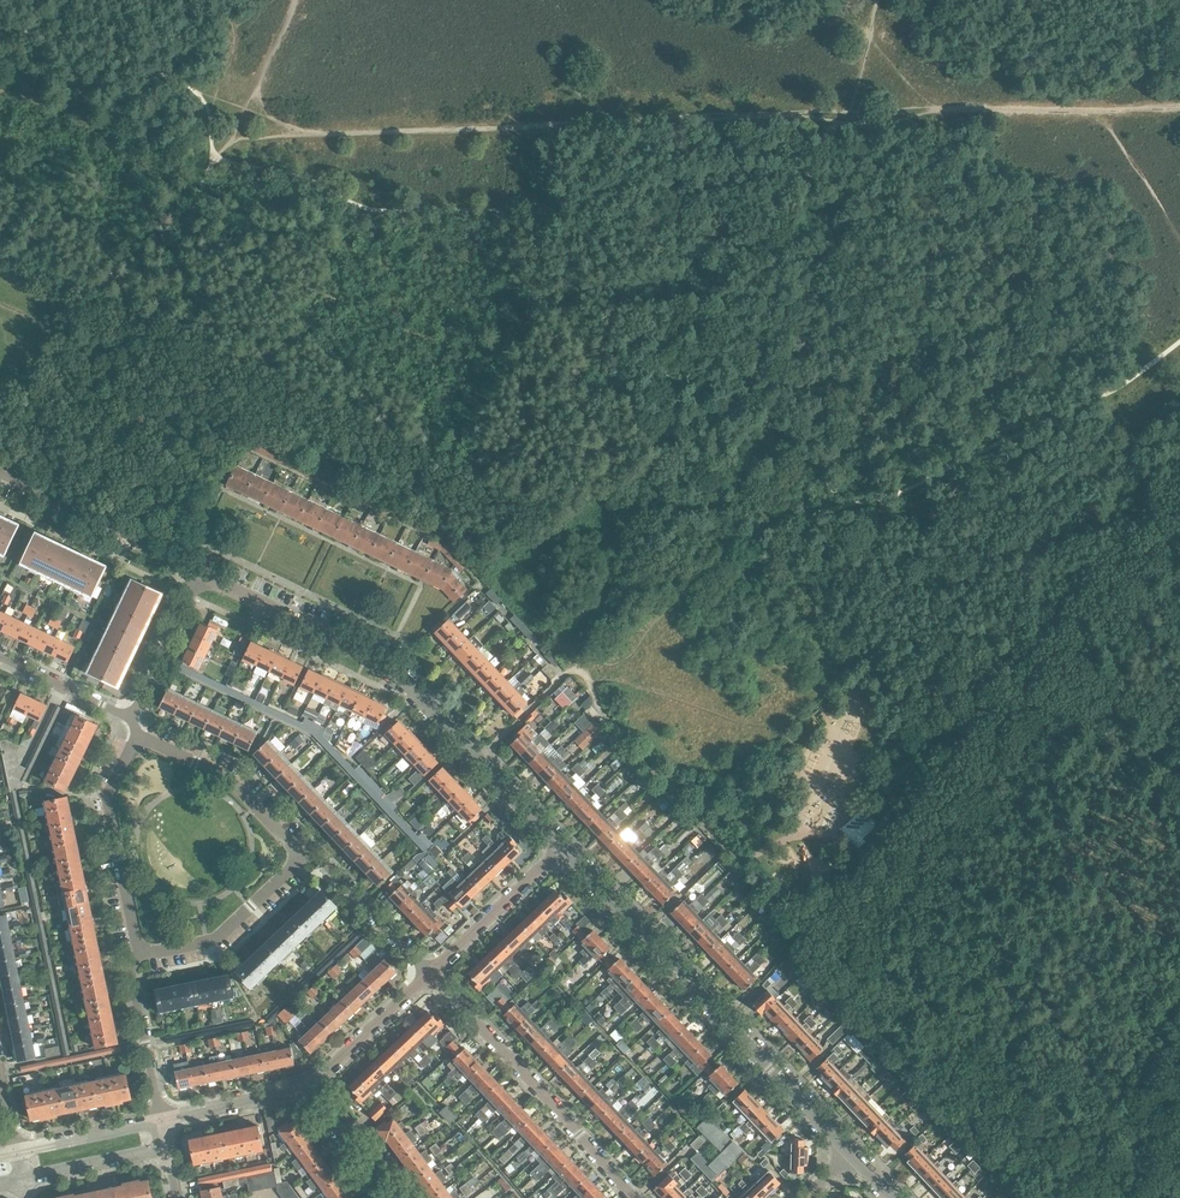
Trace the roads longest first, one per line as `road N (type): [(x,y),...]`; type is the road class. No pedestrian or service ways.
road 1 (residential): [(563,847),(401,676),(202,573)]
road 2 (residential): [(856,1156),(563,847)]
road 3 (track): [(564,677),(577,667),(722,812),(808,835)]
road 4 (residential): [(635,1197),(430,974)]
road 5 (residential): [(140,953),(108,796),(139,737)]
road 6 (unclassified): [(202,573),(0,471)]
road 7 (residential): [(302,855),(230,780),(139,737)]
road 8 (residential): [(140,953),(217,938),(302,855)]
road 9 (residential): [(430,974),(563,847)]
road 10 (residential): [(430,974),(324,861),(302,855)]
road 11 (residential): [(161,1121),(132,972),(140,953)]
road 12 (residential): [(309,1086),(430,974)]
road 13 (residential): [(132,718),(202,573)]
road 14 (unclassified): [(161,1121),(309,1086)]
road 15 (unclassified): [(161,1121),(15,1153)]
road 16 (unclassified): [(21,1179),(166,1148)]
road 17 (residential): [(132,718),(0,657)]
road 18 (residential): [(392,1197),(309,1086)]

